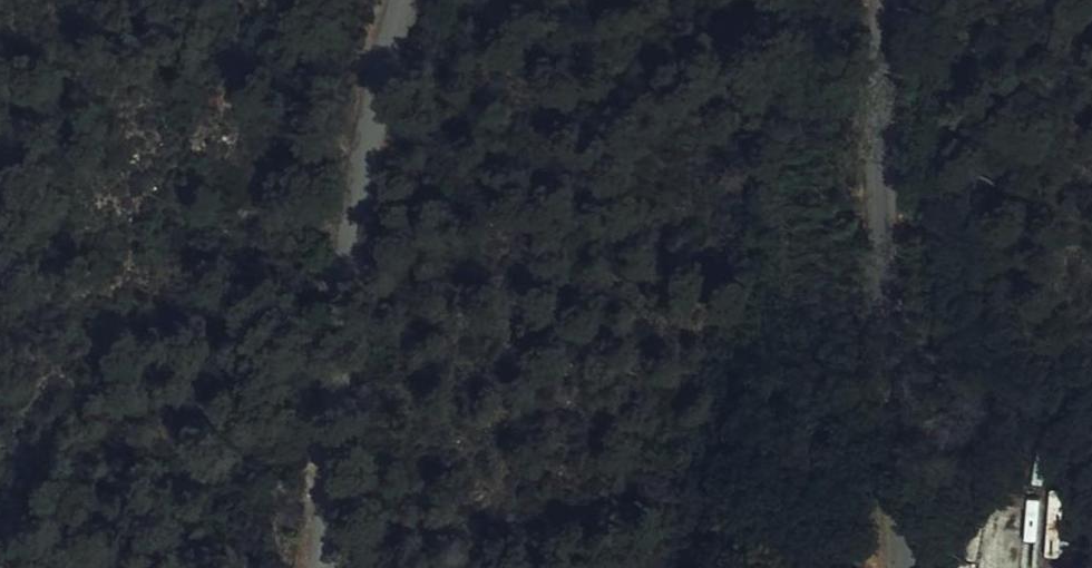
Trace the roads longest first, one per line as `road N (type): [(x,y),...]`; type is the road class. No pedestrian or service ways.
road 1 (unclassified): [(404,0),(316,567)]
road 2 (unclassified): [(913,567),(895,147),(899,0)]

